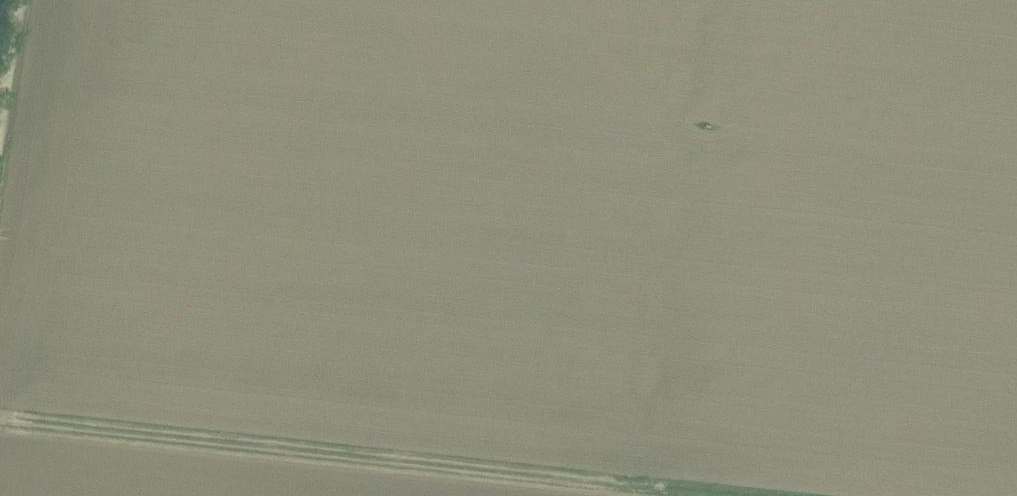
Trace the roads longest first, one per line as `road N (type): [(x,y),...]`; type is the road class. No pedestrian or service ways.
road 1 (track): [(0,418),(747,495)]
road 2 (unclassified): [(0,125),(18,0)]

